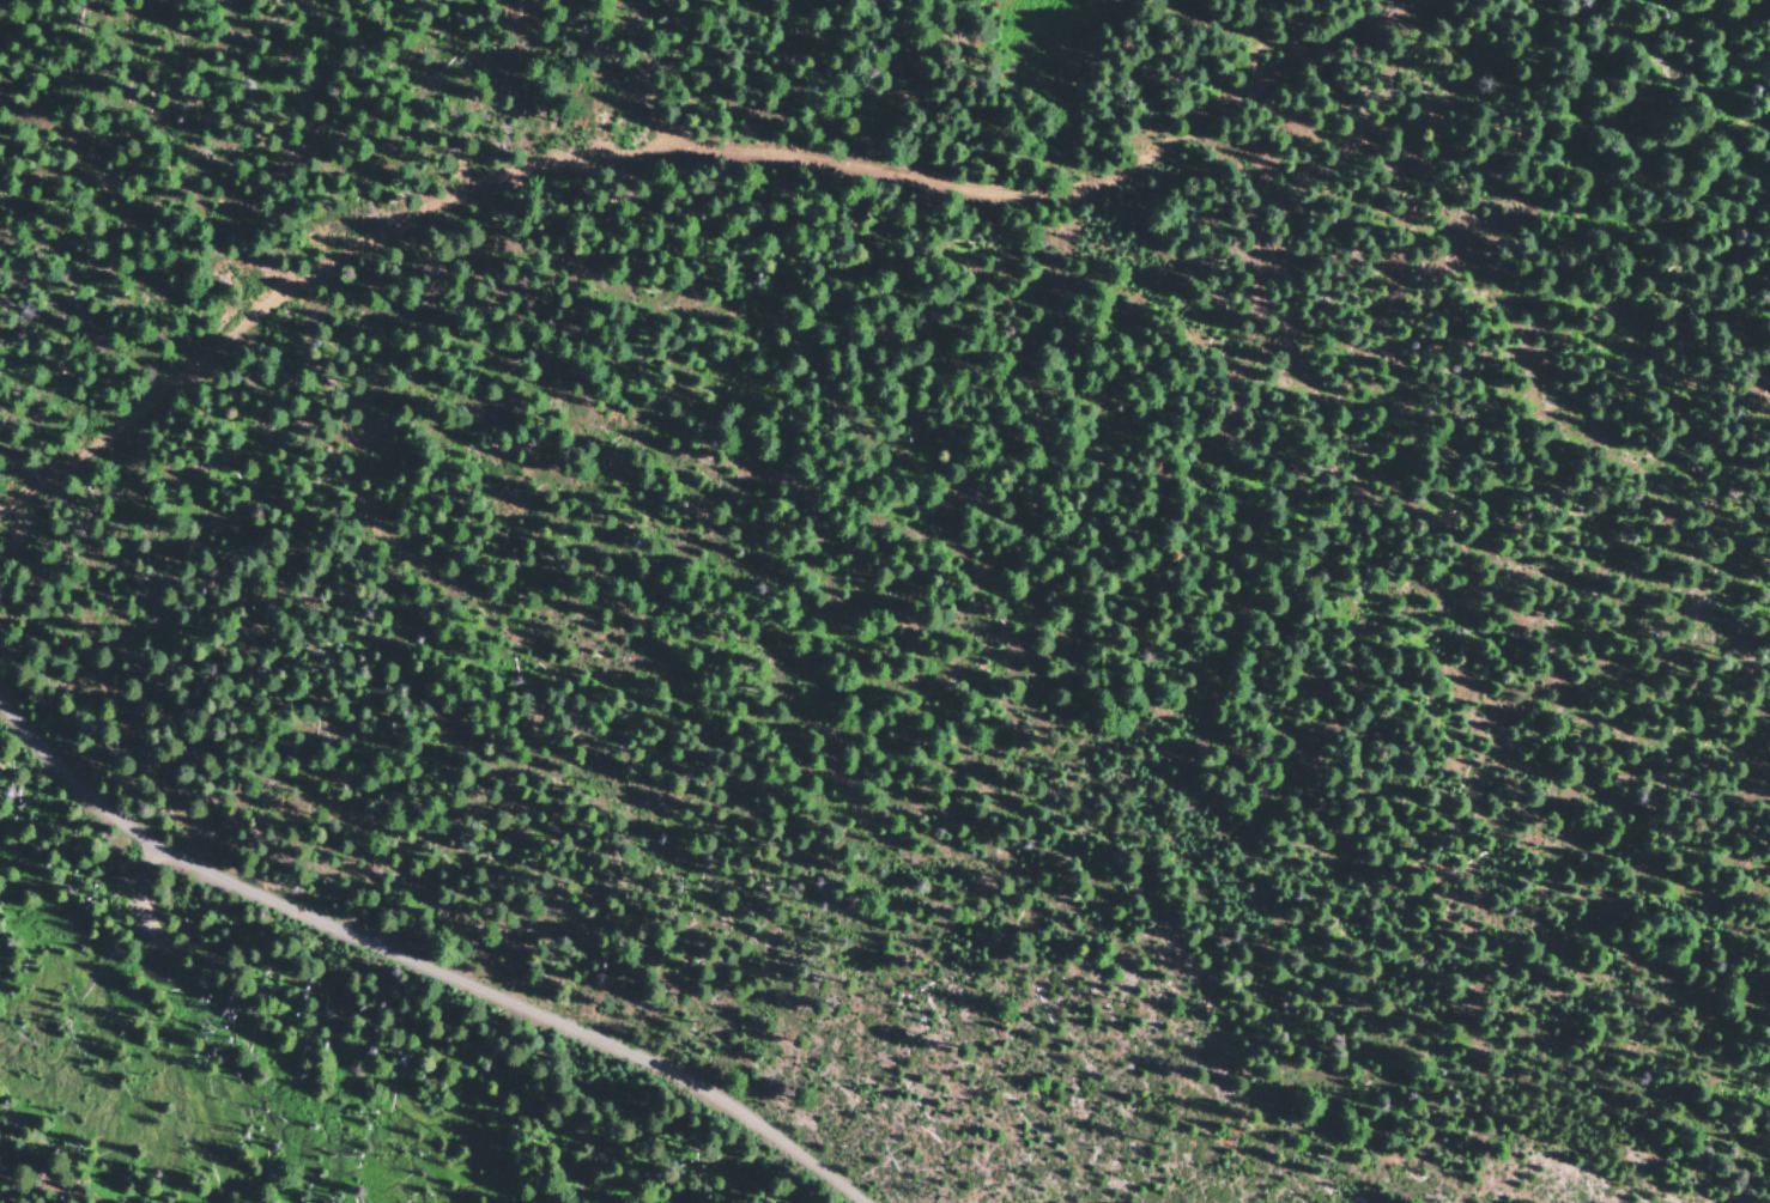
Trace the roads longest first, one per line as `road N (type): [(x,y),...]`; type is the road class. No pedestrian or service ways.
road 1 (track): [(0,332),(240,163),(399,80),(572,38),(822,73),(1001,60),(1089,0)]
road 2 (track): [(947,1202),(869,1150),(705,1083),(478,1032),(331,973),(214,904),(0,702)]

